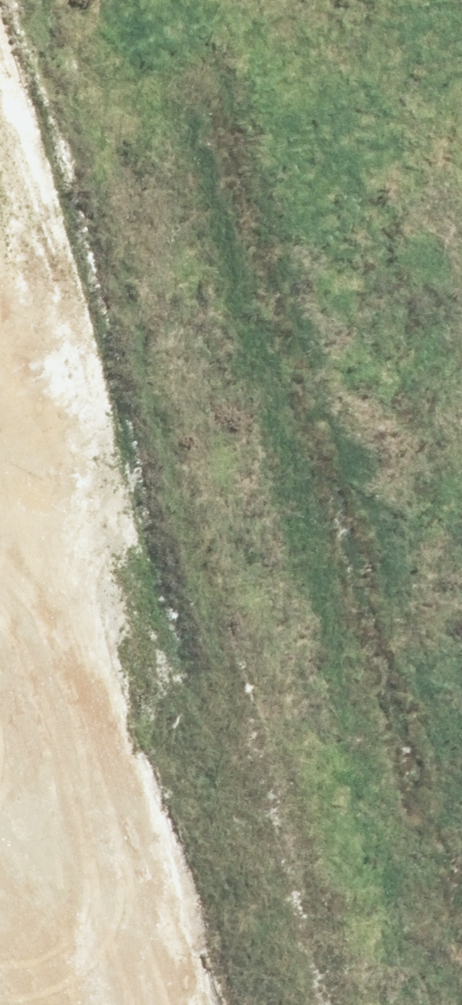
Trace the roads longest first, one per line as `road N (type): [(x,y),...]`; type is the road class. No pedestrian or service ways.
road 1 (unknown): [(78,574),(207,1004)]
road 2 (unknown): [(78,574),(461,457)]
road 3 (unknown): [(0,315),(78,574)]

